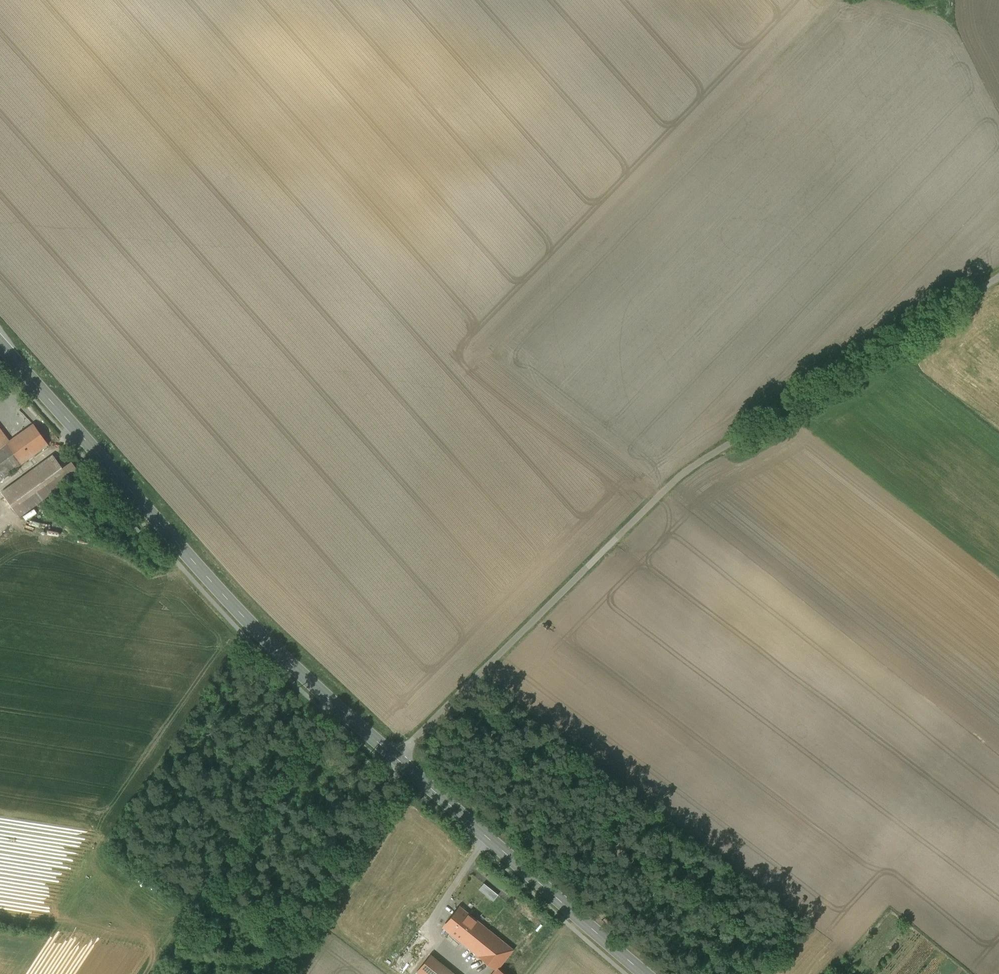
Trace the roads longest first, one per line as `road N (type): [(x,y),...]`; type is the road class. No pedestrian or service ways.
road 1 (tertiary): [(0,345),(248,619),(645,973)]

